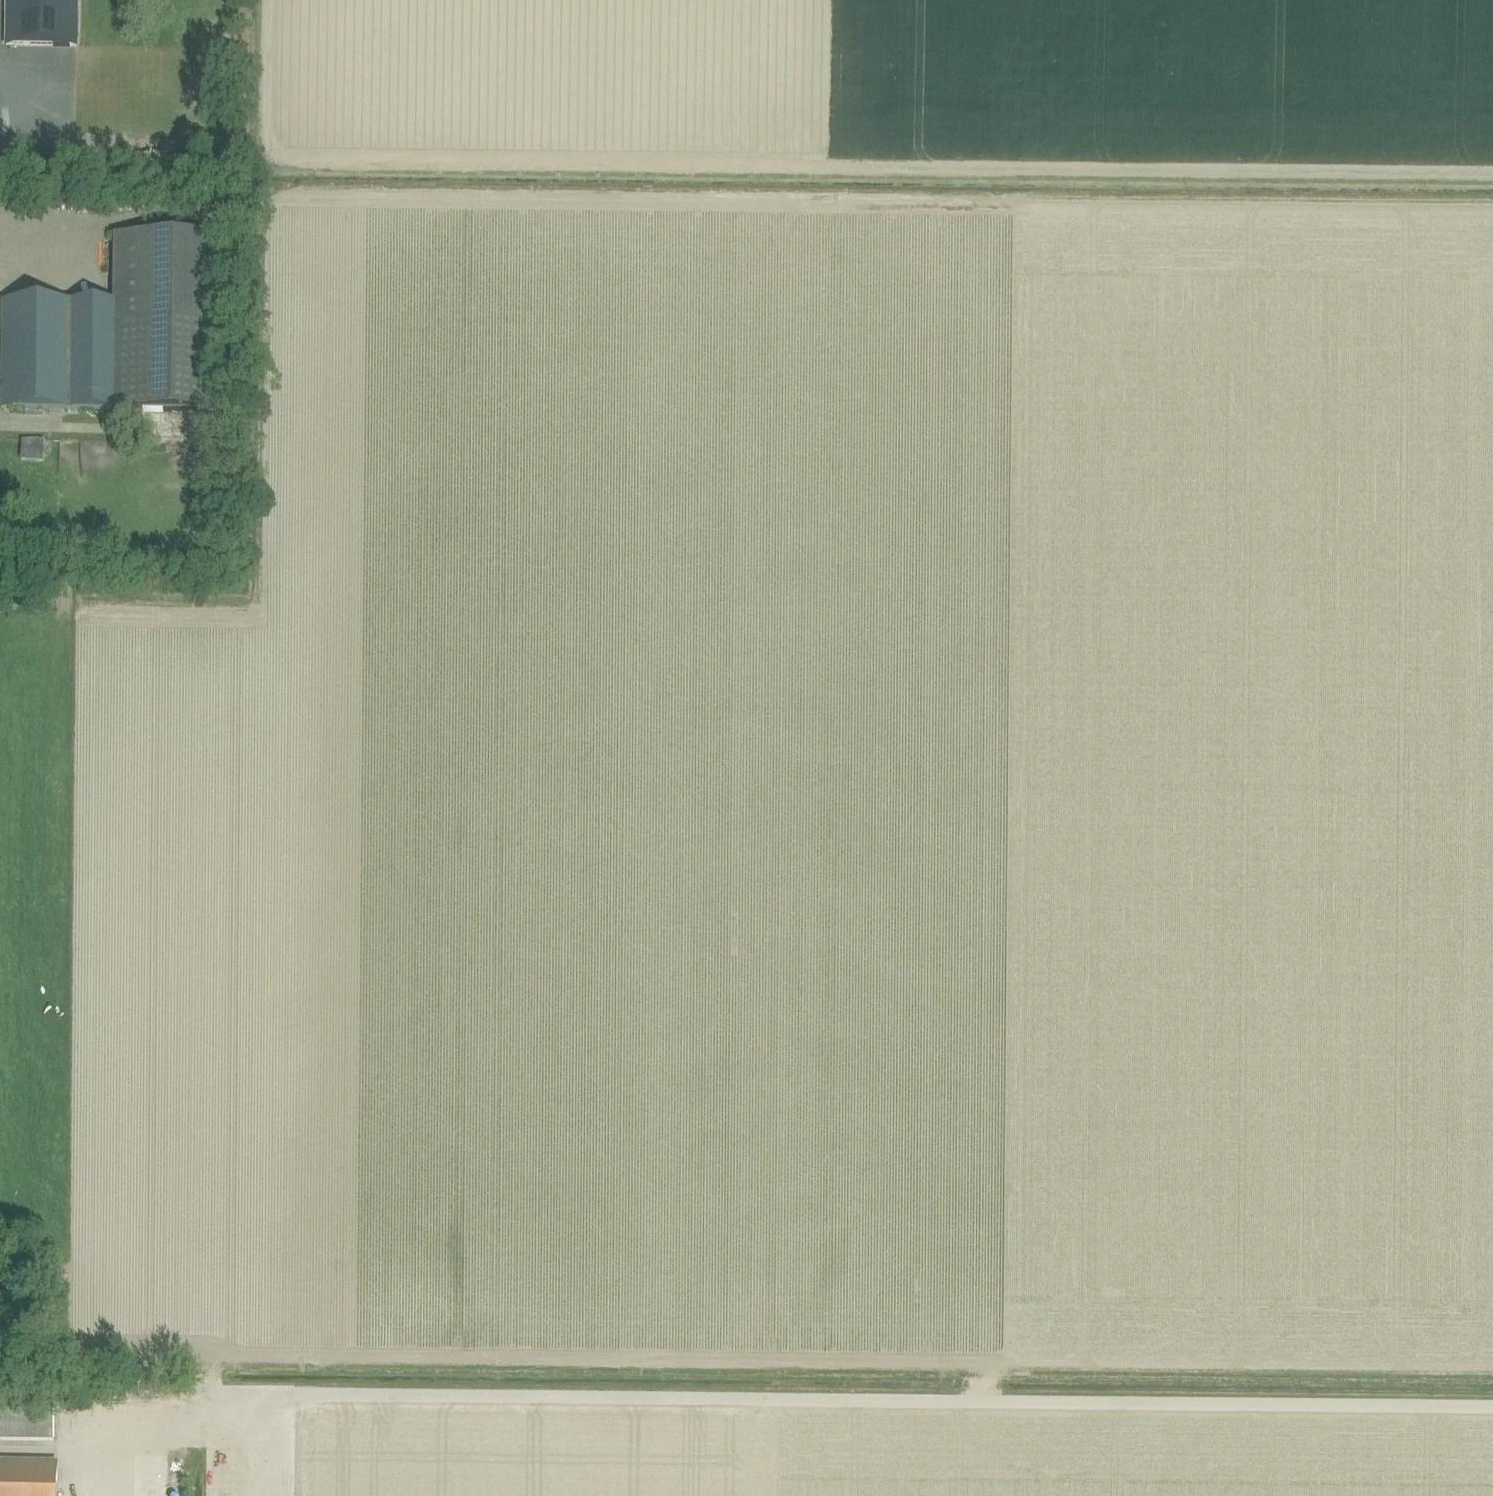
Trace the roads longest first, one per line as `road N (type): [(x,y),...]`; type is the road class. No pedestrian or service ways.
road 1 (track): [(1492,1407),(196,1394)]

